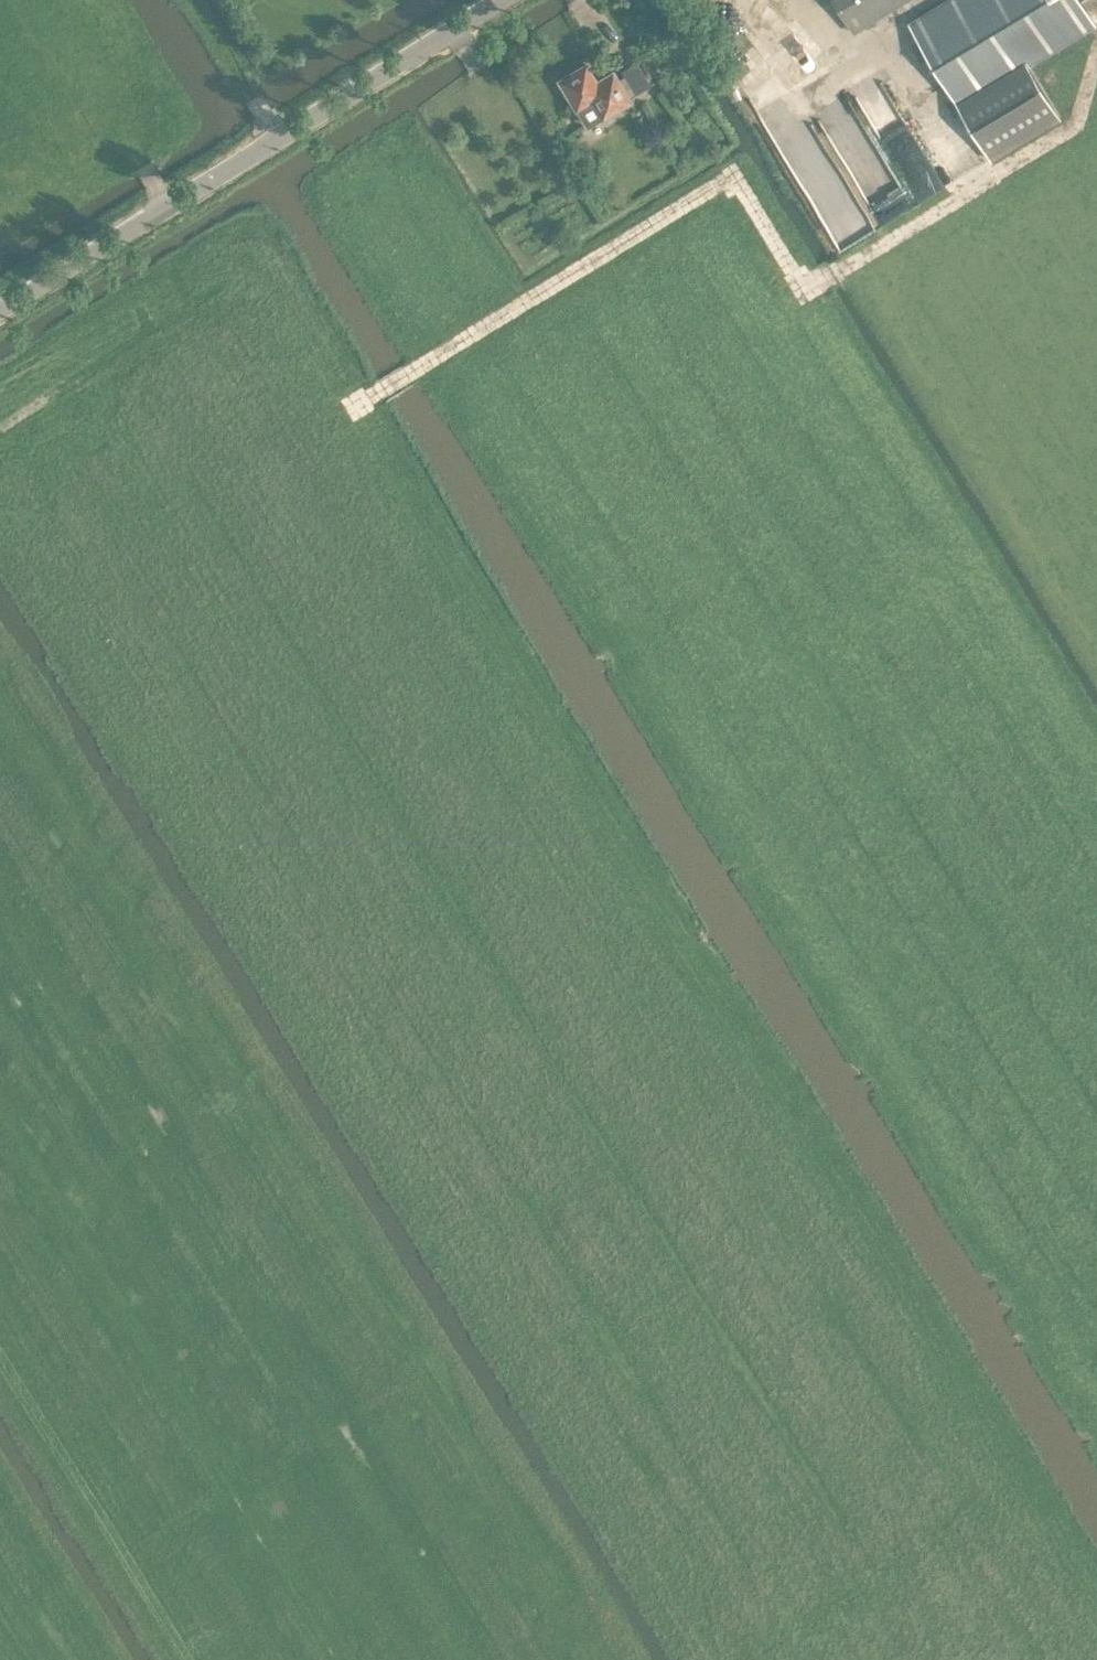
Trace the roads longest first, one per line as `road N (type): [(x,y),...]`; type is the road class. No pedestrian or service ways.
road 1 (track): [(351,409),(719,183),(739,182),(806,288),(1074,123),(1096,56)]
road 2 (unclassified): [(0,303),(496,0)]
road 3 (track): [(747,0),(790,54),(862,59),(896,49),(977,185)]
road 4 (track): [(189,0),(273,138)]

